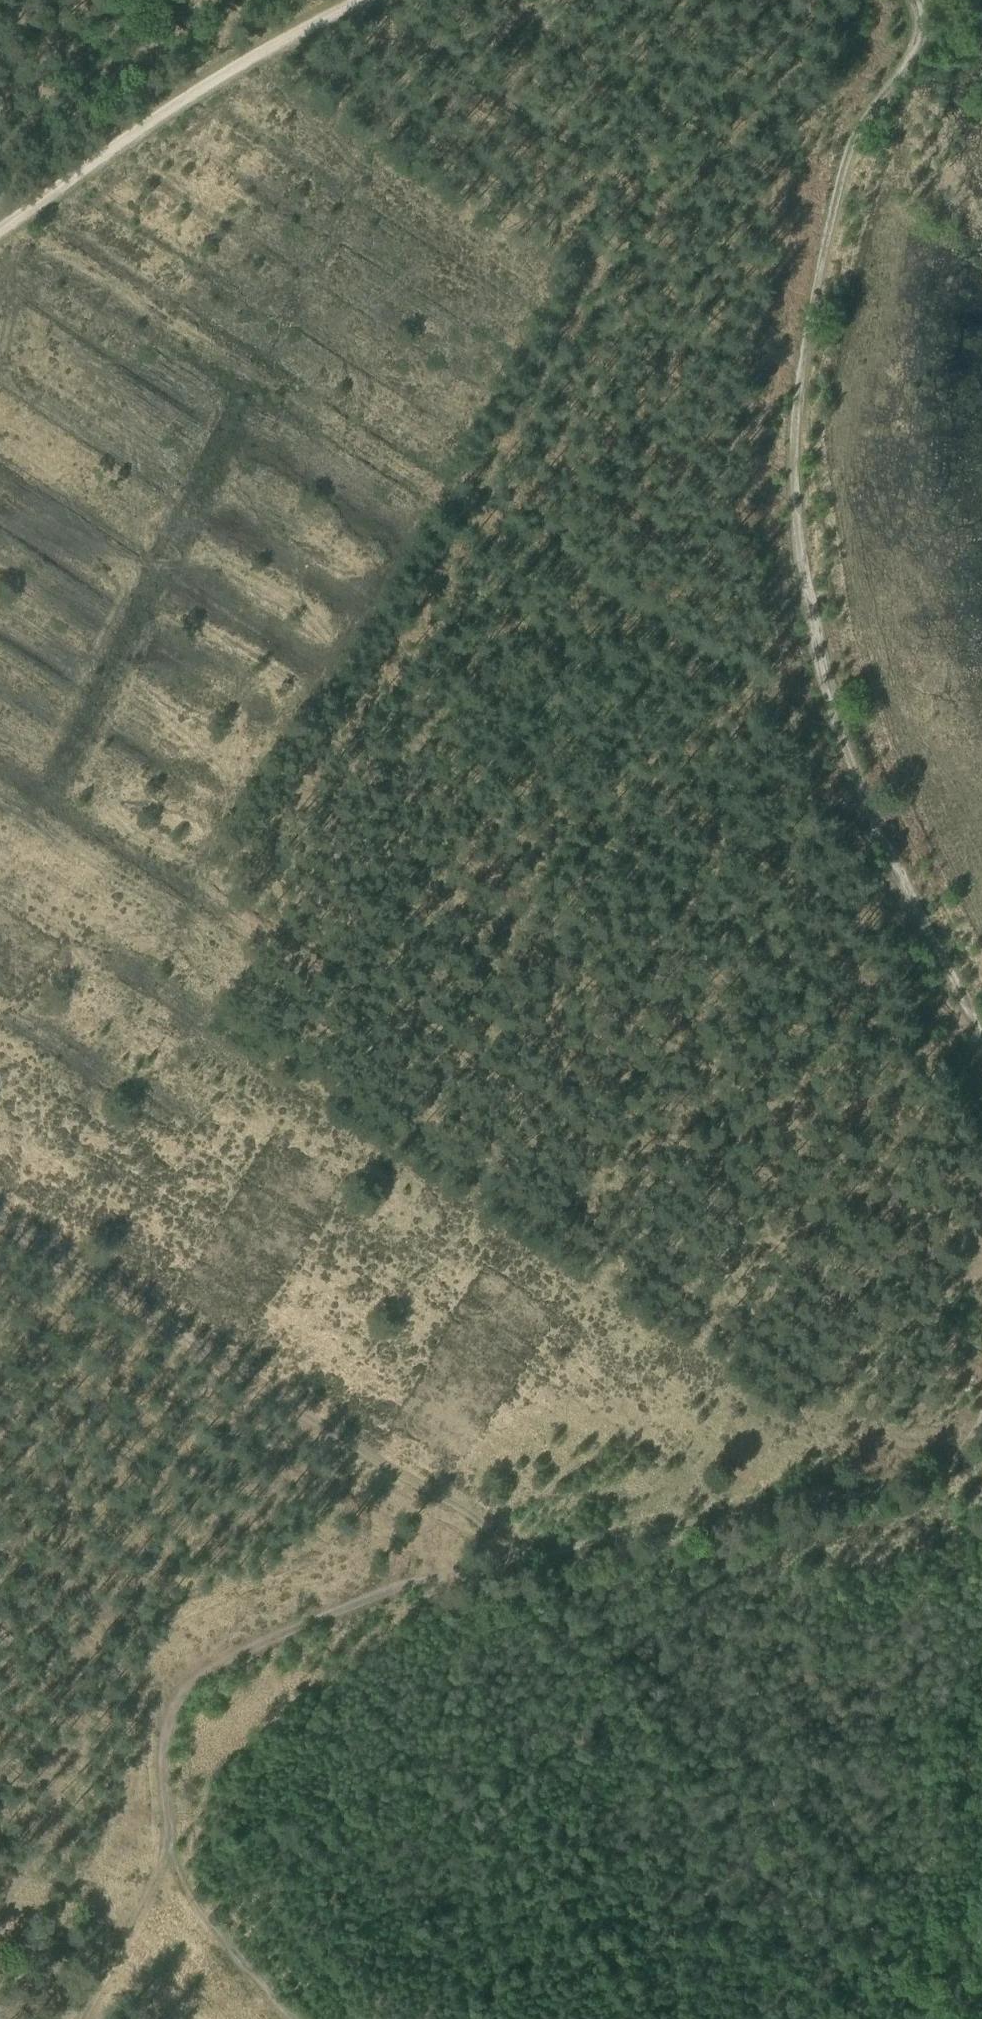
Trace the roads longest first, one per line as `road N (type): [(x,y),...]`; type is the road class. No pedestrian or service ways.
road 1 (track): [(290,2018),(209,1924),(174,1861),(161,1766),(169,1707),(214,1666),(422,1584),(525,1556),(903,1484),(966,1447),(981,1407)]
road 2 (track): [(981,1041),(844,745),(813,630),(792,478),(812,289),(854,127),(904,64),(921,20),(914,0)]
road 3 (track): [(0,1219),(525,1556)]
road 4 (track): [(372,0),(262,51),(0,235)]
road 5 (track): [(70,2018),(171,1840)]

